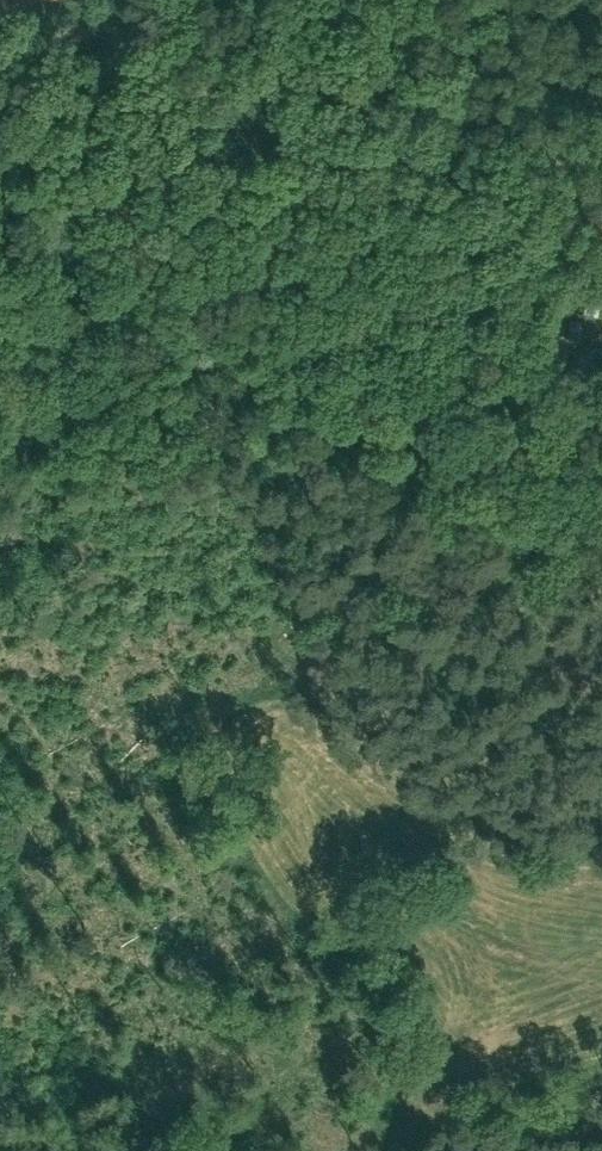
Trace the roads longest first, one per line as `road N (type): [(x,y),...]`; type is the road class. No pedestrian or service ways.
road 1 (unclassified): [(0,76),(239,0)]

